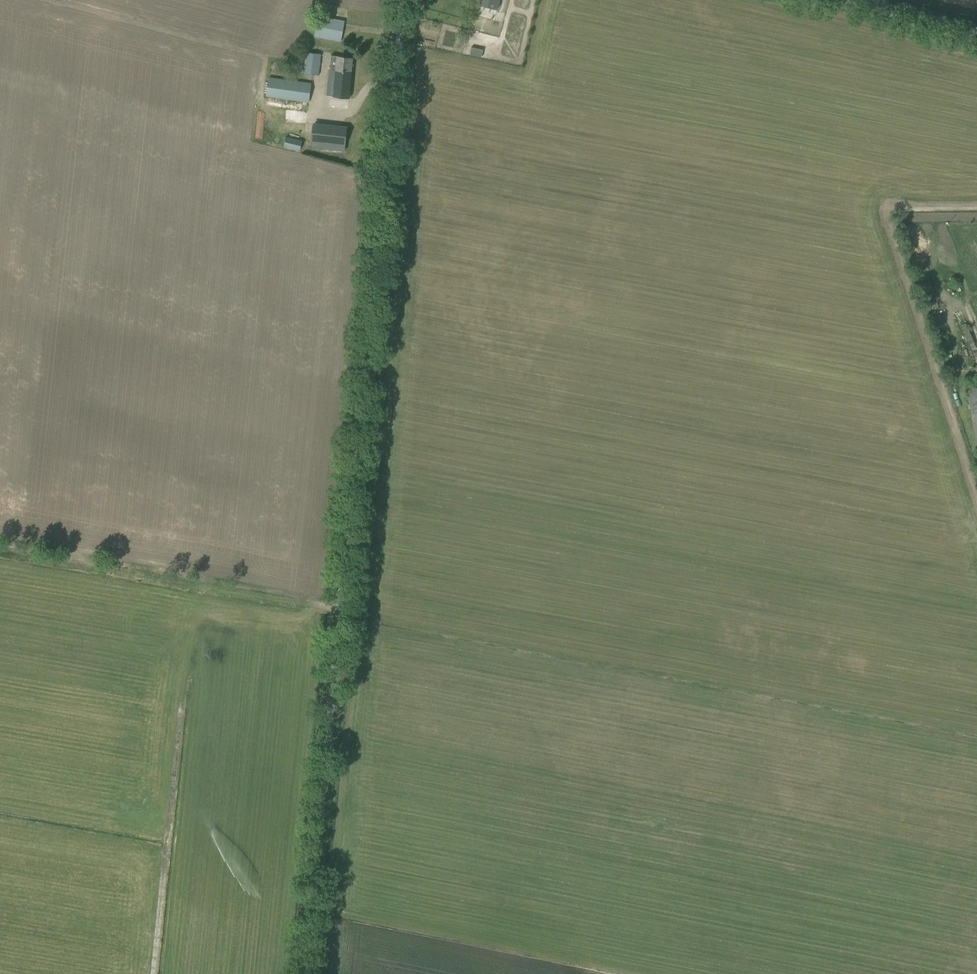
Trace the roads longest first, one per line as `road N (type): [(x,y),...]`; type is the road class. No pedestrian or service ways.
road 1 (unclassified): [(298,973),(403,0)]
road 2 (unclassified): [(976,37),(838,0)]

